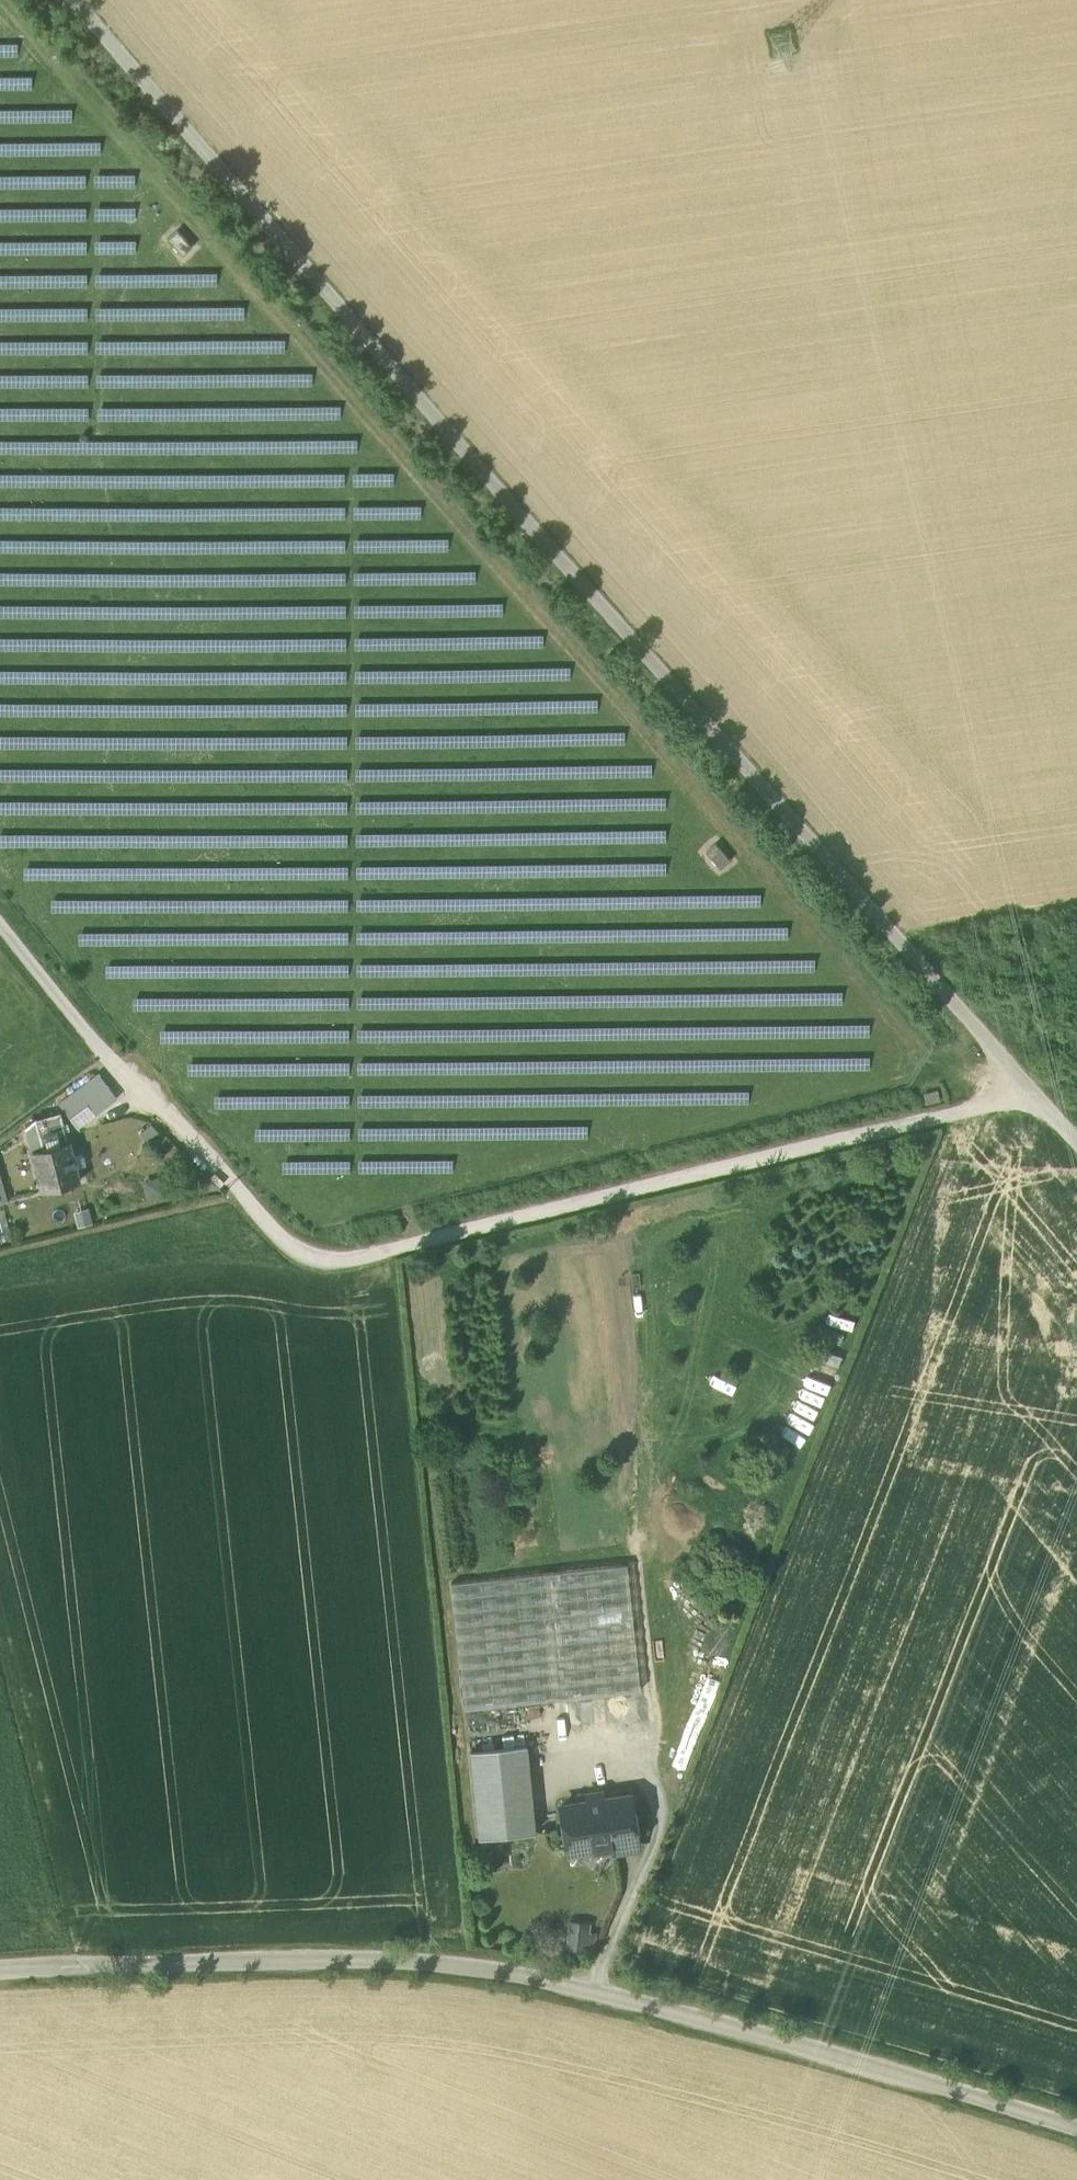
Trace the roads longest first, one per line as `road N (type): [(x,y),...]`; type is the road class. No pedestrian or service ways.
road 1 (unclassified): [(1076,1142),(75,0)]
road 2 (residential): [(1076,2127),(489,1965),(352,1958),(0,1969)]

